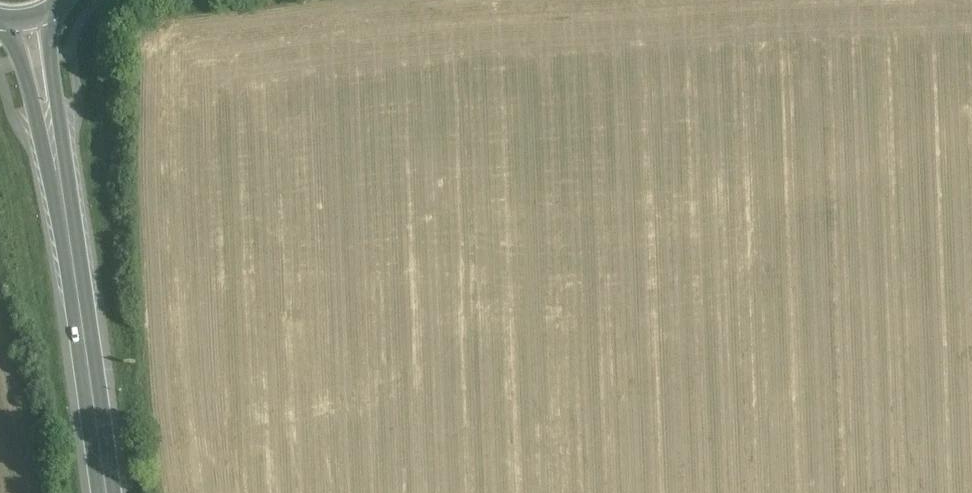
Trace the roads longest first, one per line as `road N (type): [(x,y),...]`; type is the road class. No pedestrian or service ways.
road 1 (primary): [(106,492),(28,19)]

